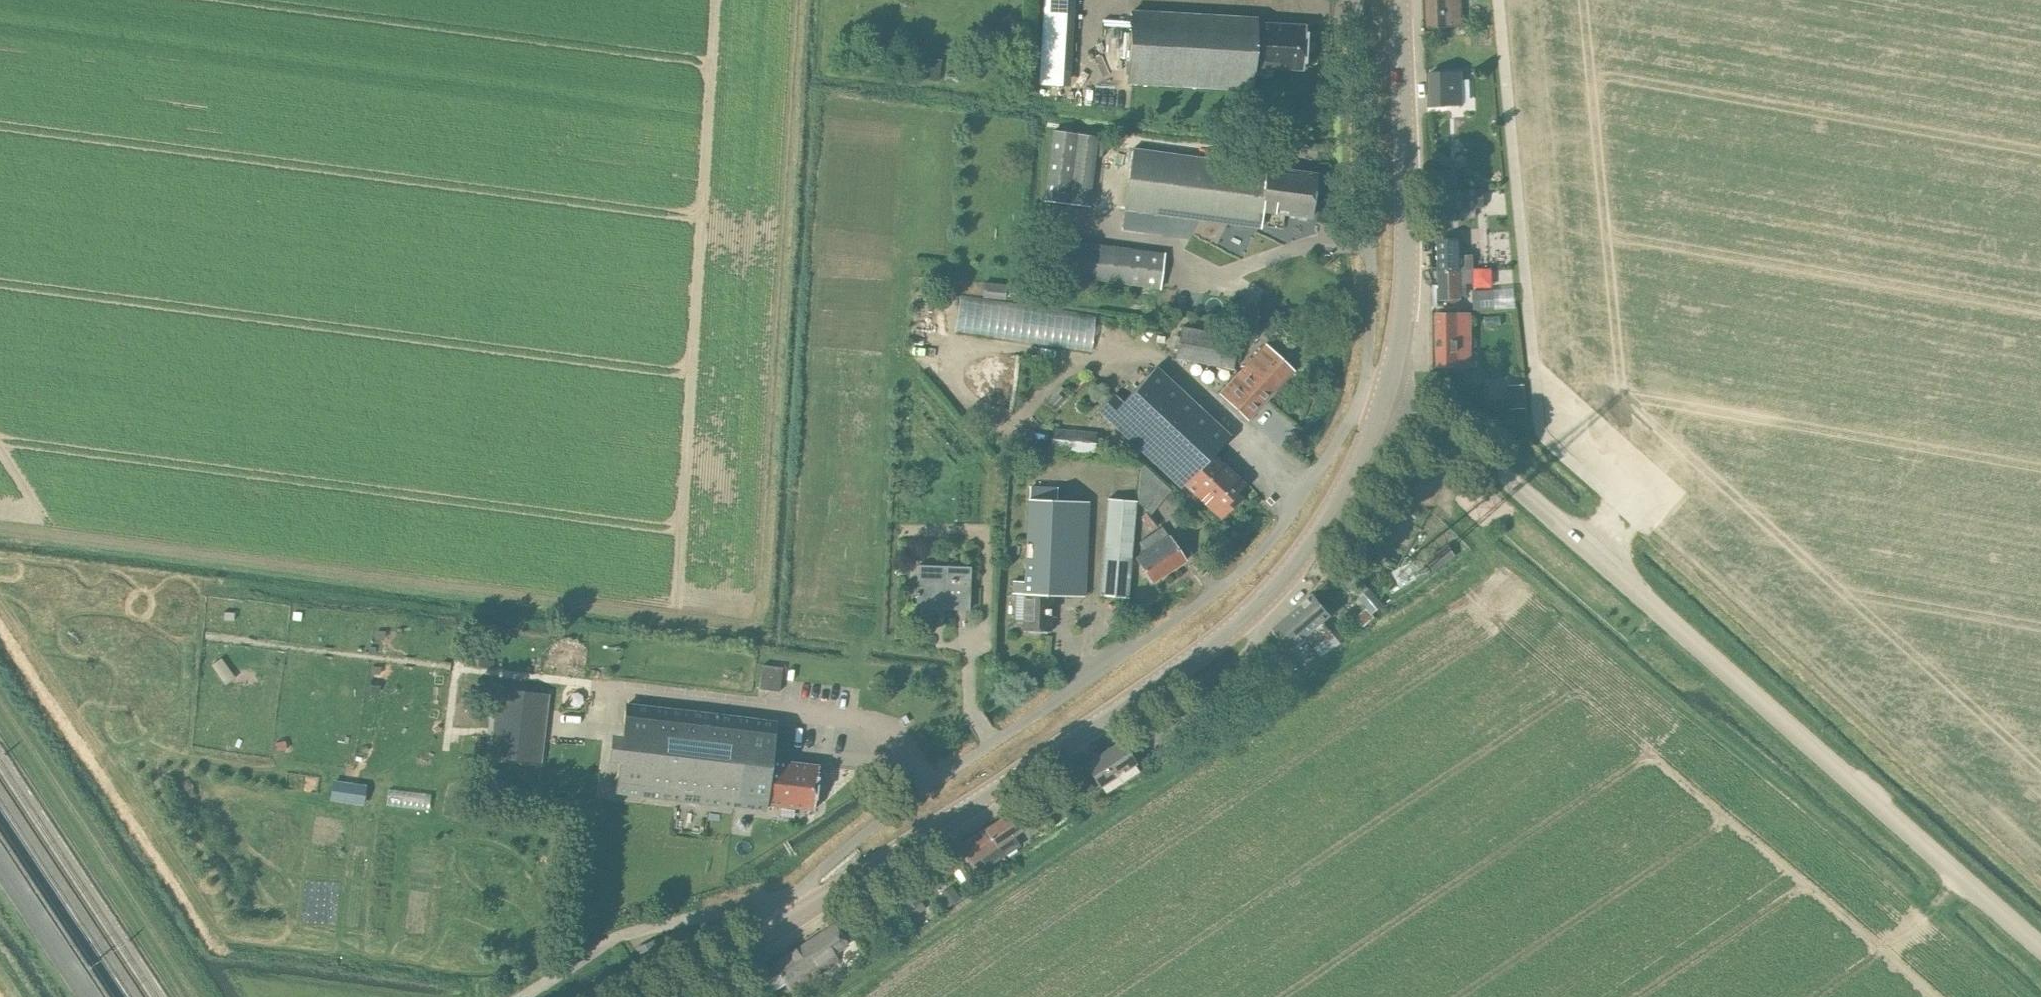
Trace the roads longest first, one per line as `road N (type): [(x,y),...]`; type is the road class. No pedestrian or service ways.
road 1 (unclassified): [(2040,948),(1517,485),(1461,442),(1380,400)]
road 2 (secondary): [(797,912),(1158,684),(1242,621),(1320,530),(1380,400)]
road 3 (residential): [(797,912),(808,878),(893,809),(1206,604),(1294,520),(1352,421),(1380,400)]
road 4 (track): [(1495,0),(1541,412),(1614,506),(1591,549)]
road 5 (secondary): [(1380,400),(1401,325),(1407,234),(1396,0)]
road 6 (residential): [(1380,400),(1367,366),(1363,0)]
road 7 (track): [(0,712),(187,996)]
road 8 (secondary): [(666,996),(797,912)]

